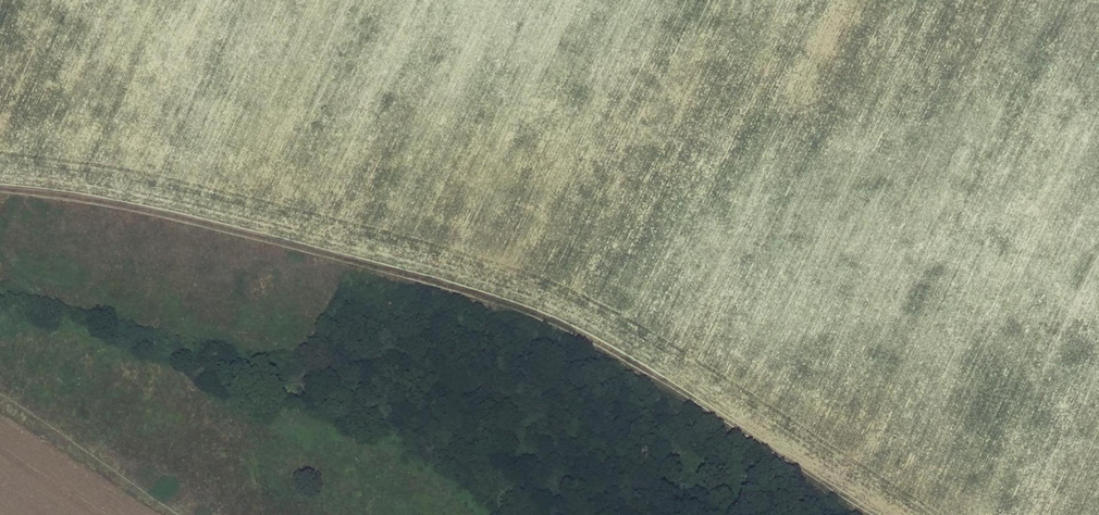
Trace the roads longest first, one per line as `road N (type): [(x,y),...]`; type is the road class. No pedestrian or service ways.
road 1 (track): [(0,191),(193,224),(531,315),(857,514)]

